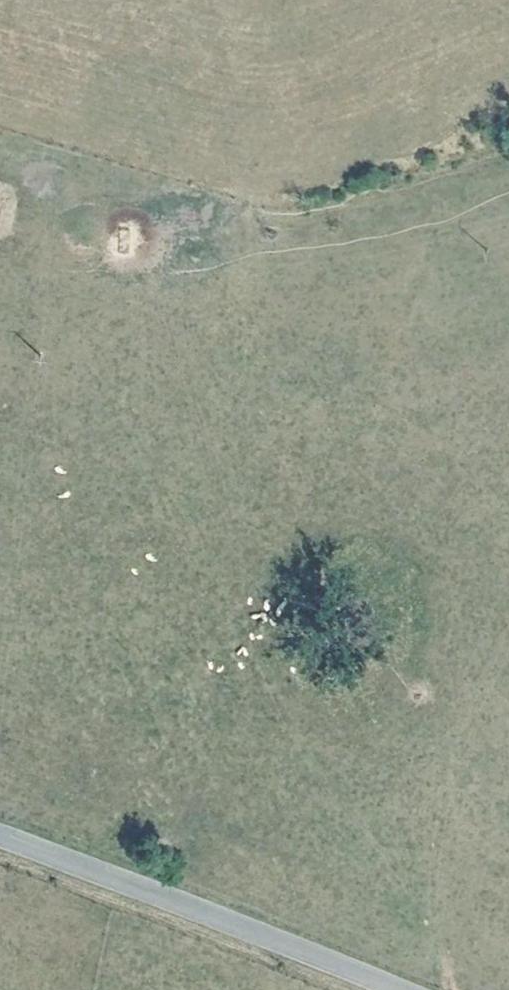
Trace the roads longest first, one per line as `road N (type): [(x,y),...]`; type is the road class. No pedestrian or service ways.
road 1 (unclassified): [(0,841),(391,989)]

